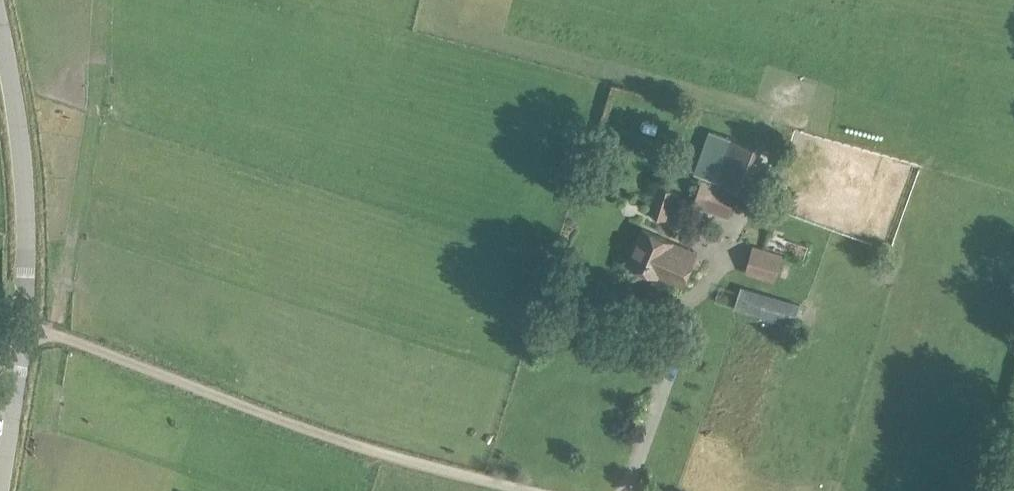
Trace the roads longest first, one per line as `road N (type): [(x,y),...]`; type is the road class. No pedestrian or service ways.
road 1 (track): [(528,490),(354,444),(27,323)]
road 2 (unclassified): [(4,490),(27,323),(26,155),(0,13)]

